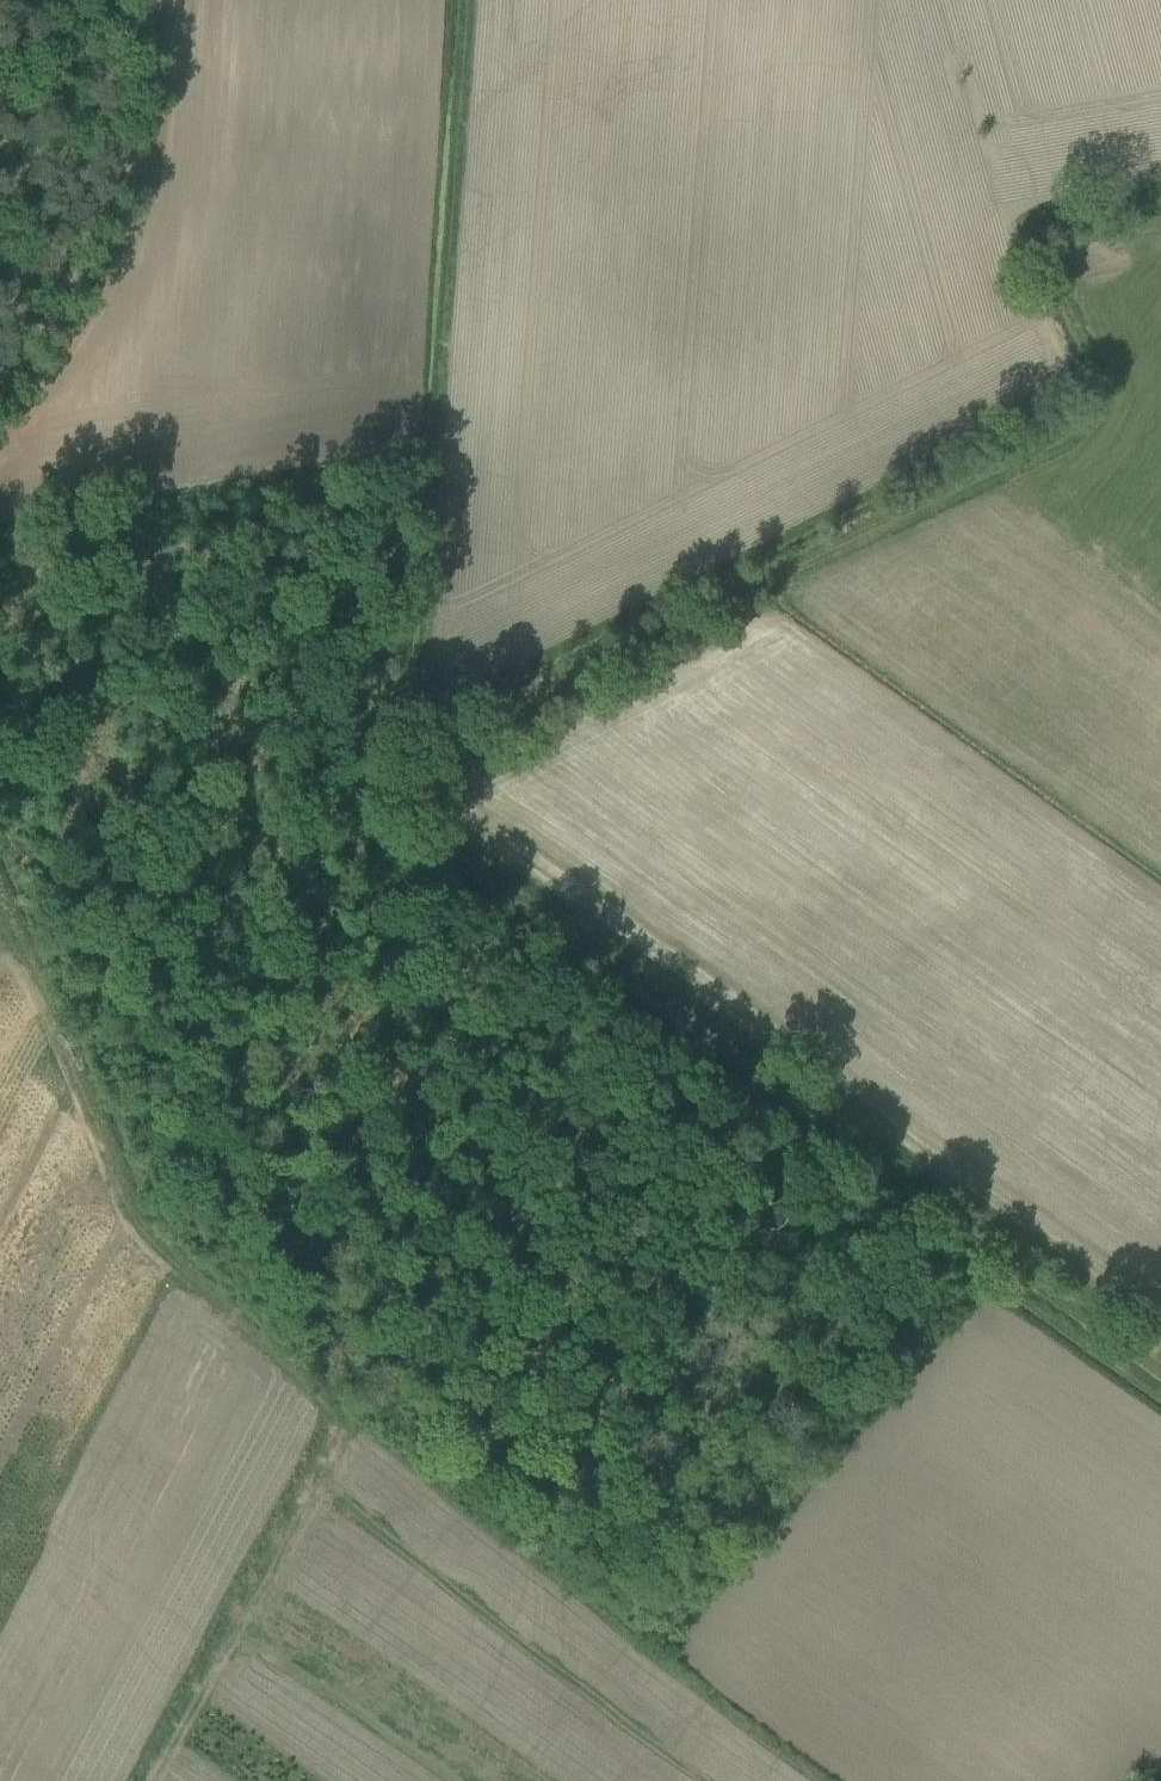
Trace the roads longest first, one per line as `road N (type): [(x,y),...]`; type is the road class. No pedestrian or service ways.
road 1 (track): [(1160,1372),(658,981),(439,836),(431,781),(460,736),(700,636),(985,479),(1089,397),(1093,344),(1057,276),(1050,236),(1062,205),(1160,186)]
road 2 (track): [(117,0),(131,82),(97,232),(0,374)]

